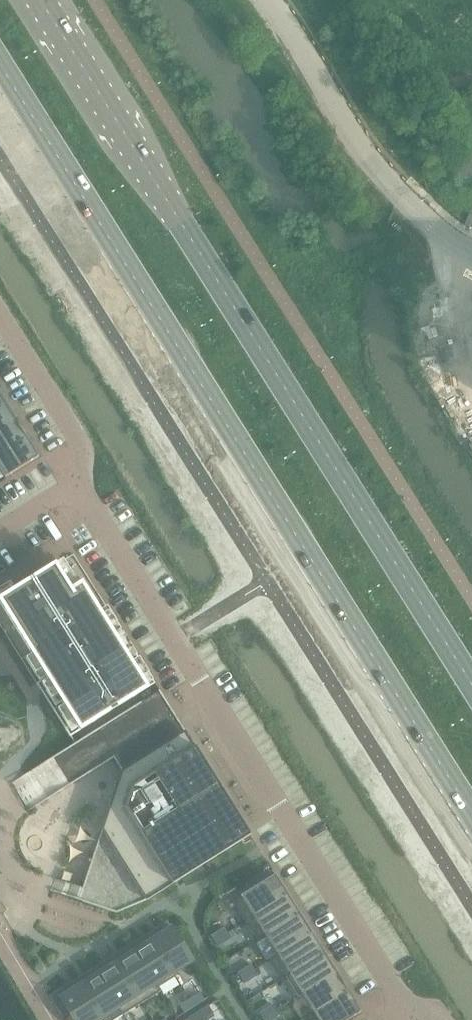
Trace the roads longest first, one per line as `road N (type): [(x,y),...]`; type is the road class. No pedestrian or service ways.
road 1 (primary): [(0,64),(471,813)]
road 2 (primary): [(471,679),(44,0)]
road 3 (residential): [(73,485),(408,1016)]
road 4 (residential): [(0,322),(79,451),(73,485)]

